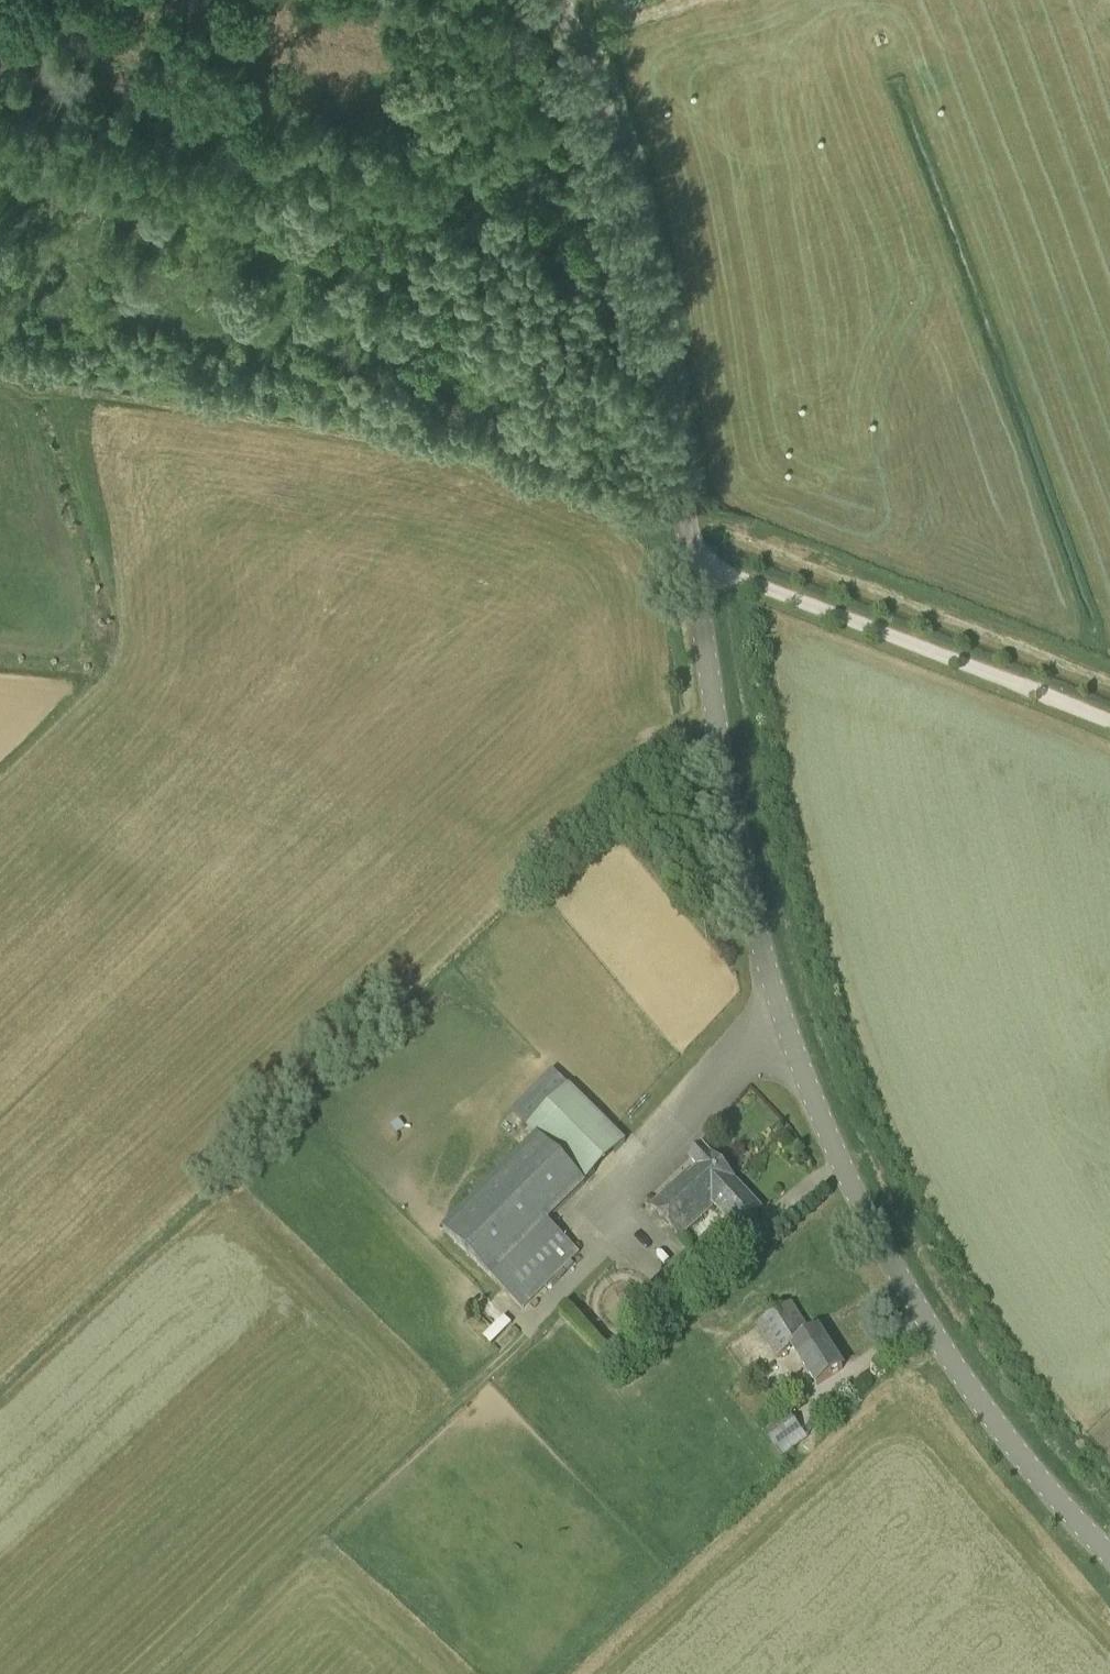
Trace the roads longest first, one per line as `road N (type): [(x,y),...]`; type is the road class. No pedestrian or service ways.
road 1 (unclassified): [(1109,1550),(997,1422),(934,1330),(884,1248),(789,1028),(713,699),(659,335),(629,195),(603,105),(558,0)]

